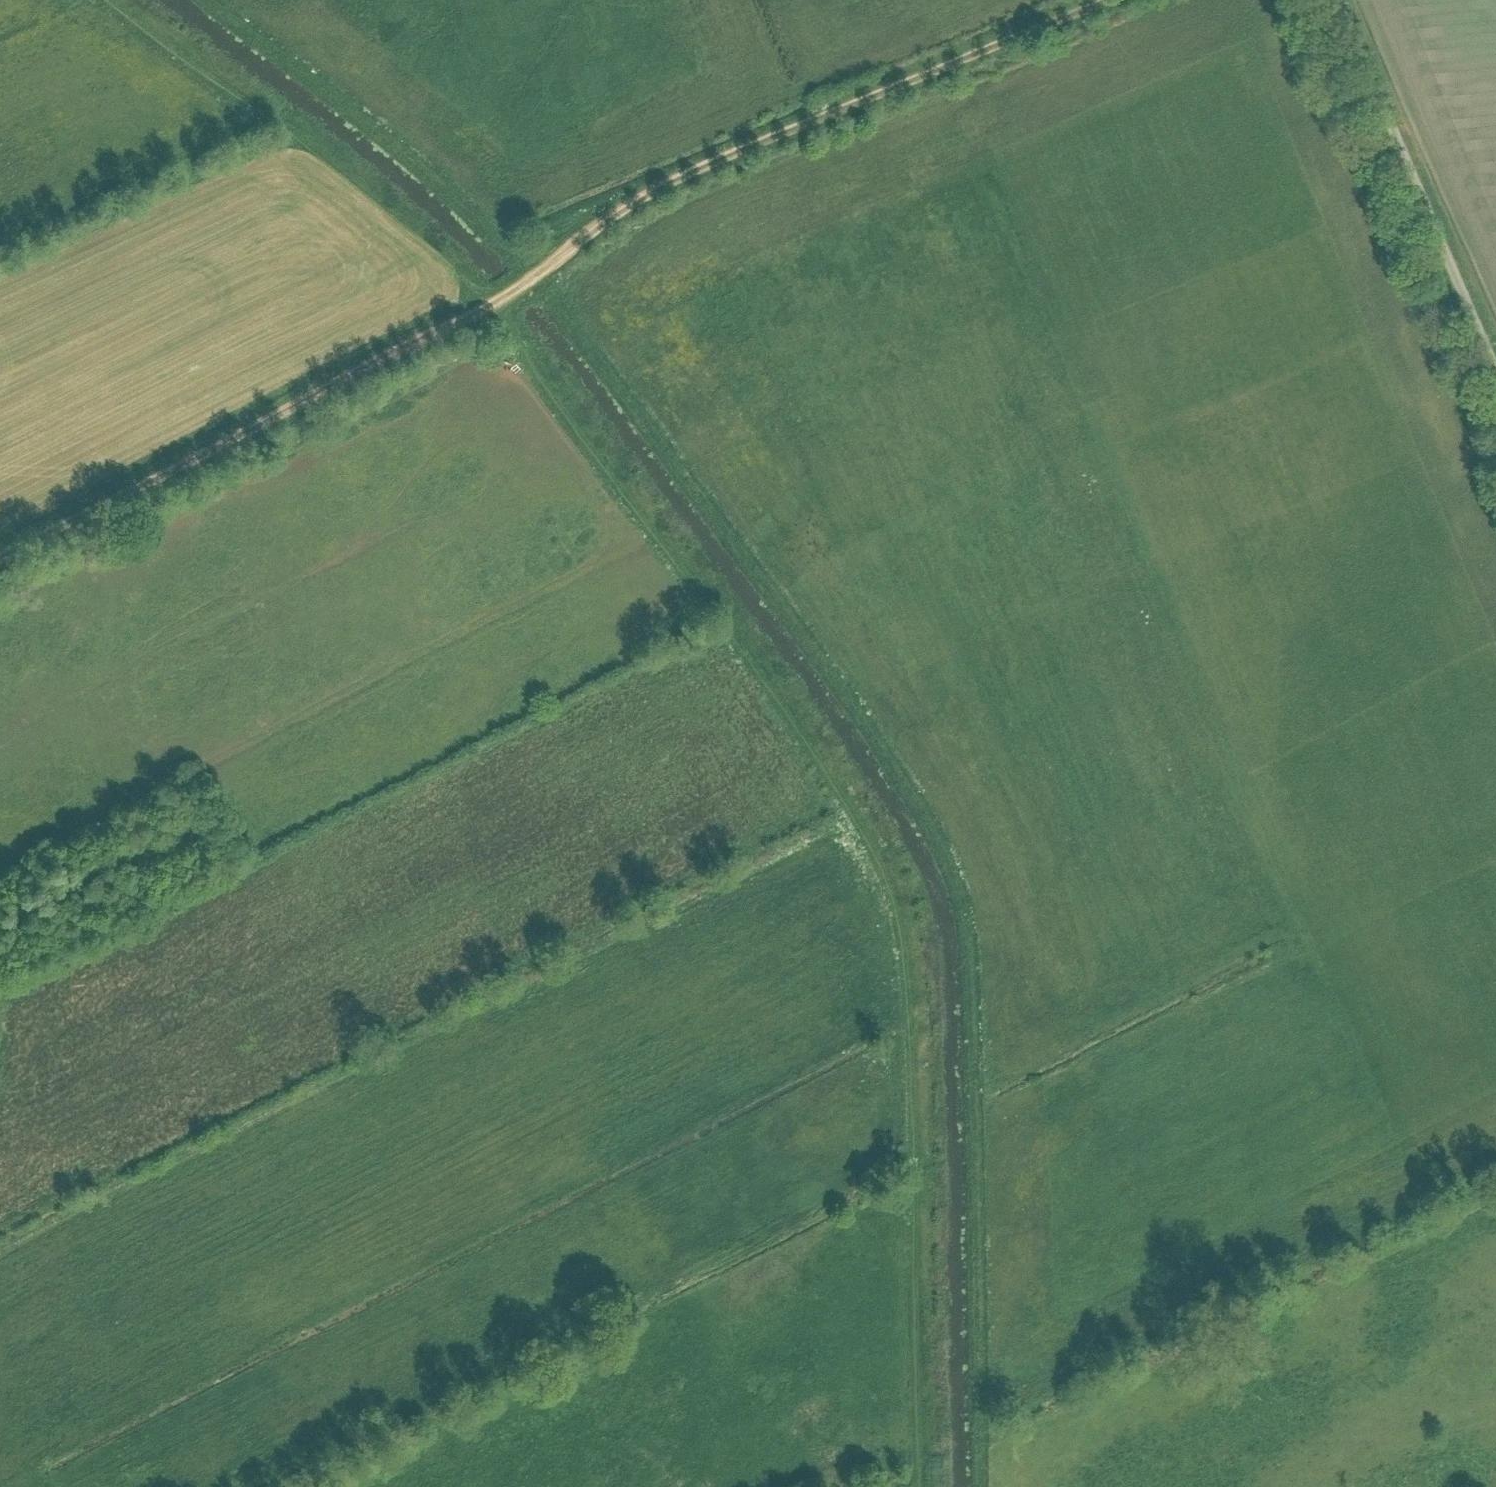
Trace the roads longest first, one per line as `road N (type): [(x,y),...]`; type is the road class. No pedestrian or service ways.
road 1 (track): [(0,554),(443,333),(709,165),(1125,0)]
road 2 (track): [(1495,367),(1339,0)]

